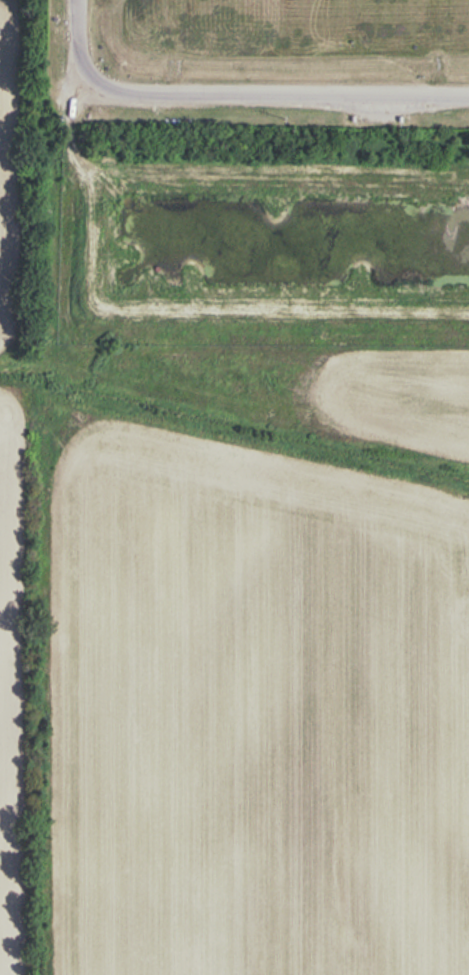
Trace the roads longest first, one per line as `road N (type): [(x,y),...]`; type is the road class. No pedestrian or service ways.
road 1 (residential): [(468,102),(110,96),(82,72),(71,0)]

